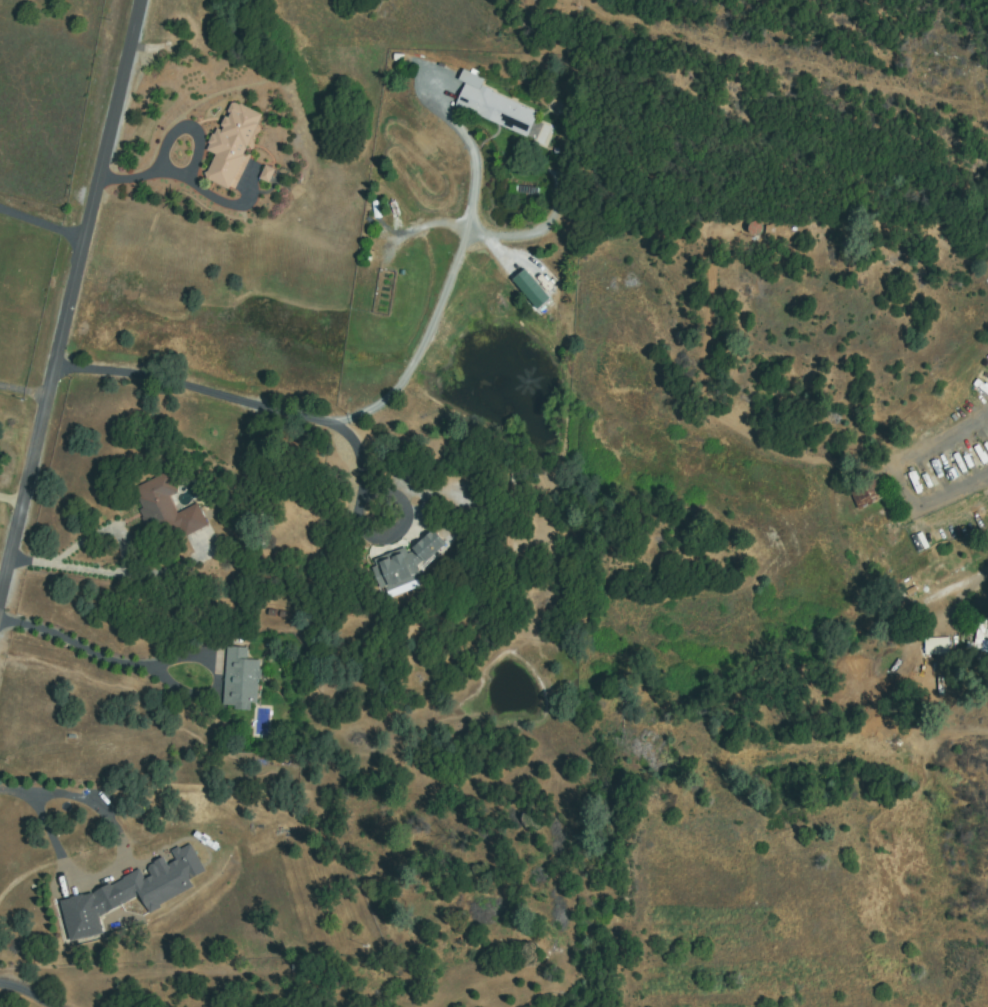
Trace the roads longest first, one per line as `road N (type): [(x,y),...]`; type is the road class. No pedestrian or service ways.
road 1 (residential): [(0,584),(142,0)]

